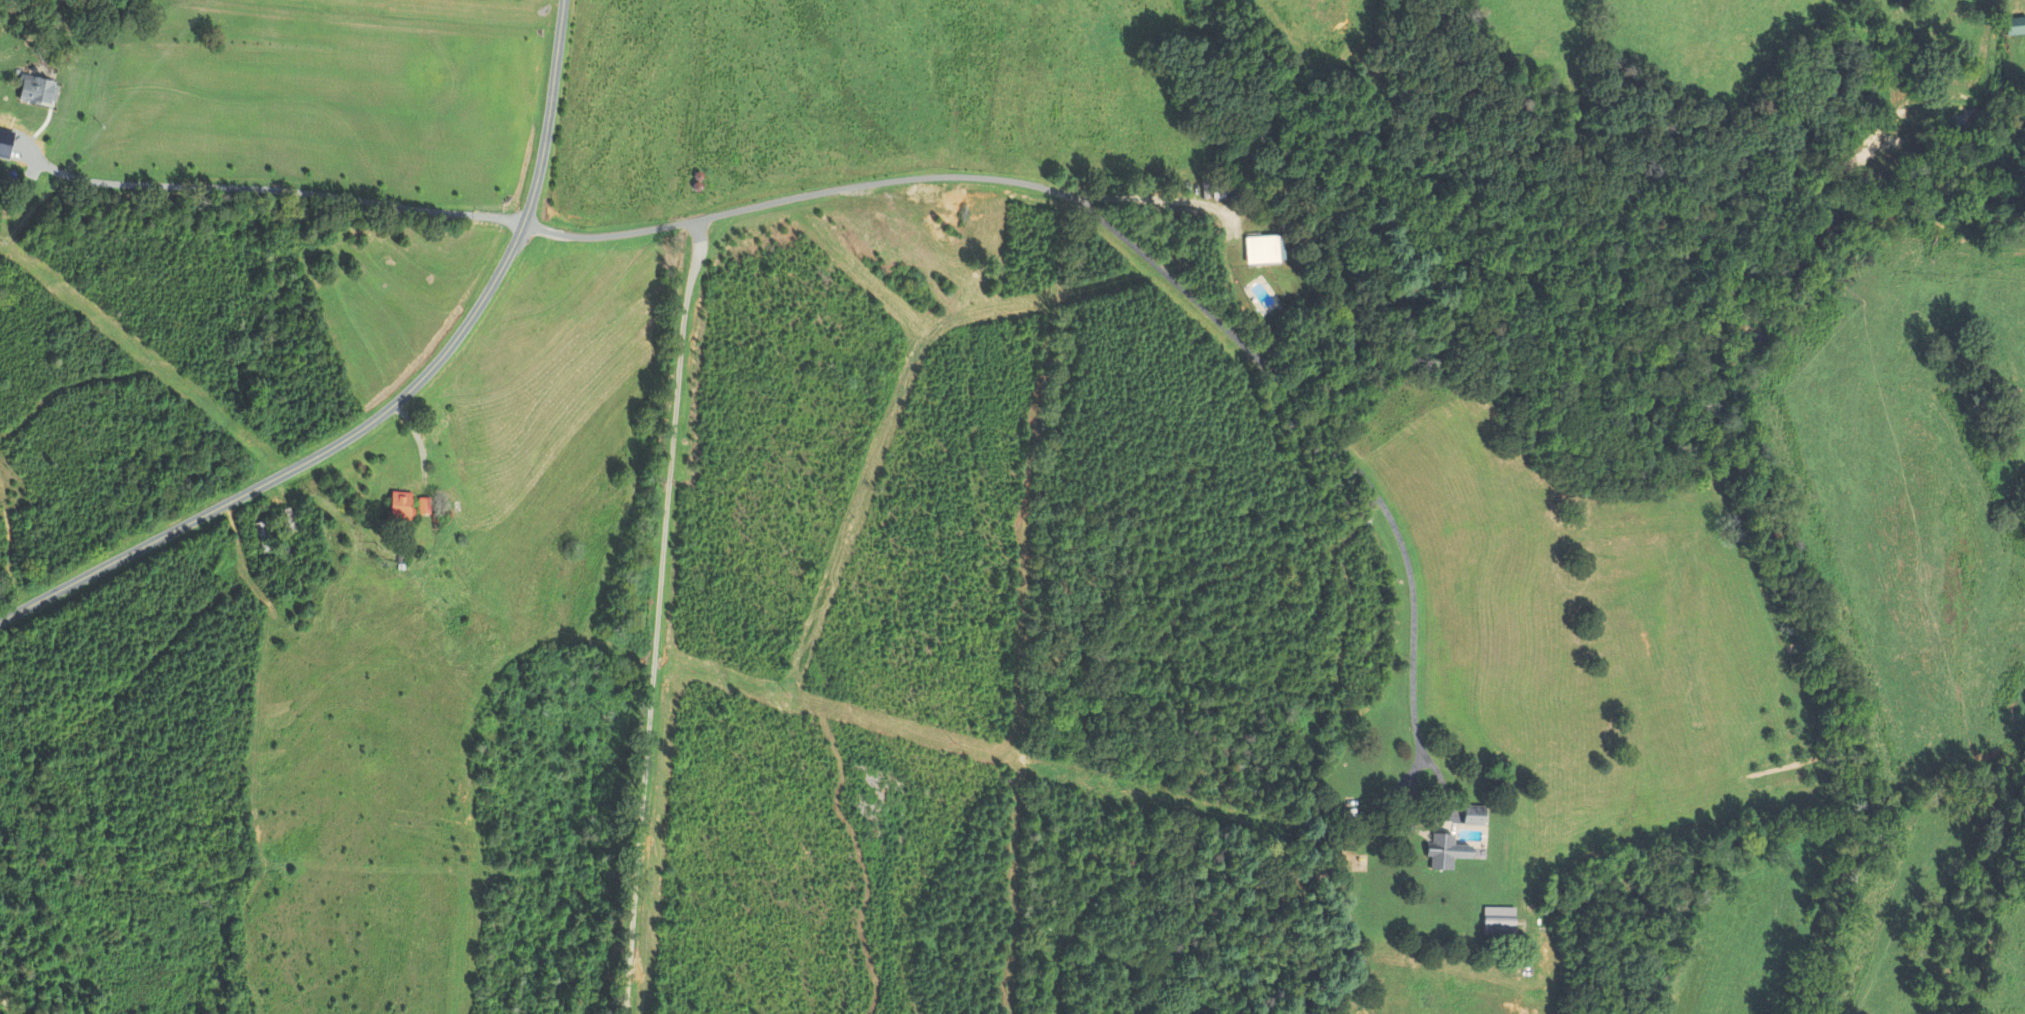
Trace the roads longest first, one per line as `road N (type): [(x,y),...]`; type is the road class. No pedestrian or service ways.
road 1 (residential): [(1423,871),(1402,588),(1370,463),(1339,436),(1329,400),(1219,290),(1058,196),(938,170),(602,242),(561,241),(523,228)]
road 2 (residential): [(0,617),(100,566),(442,358),(523,228),(563,0)]

